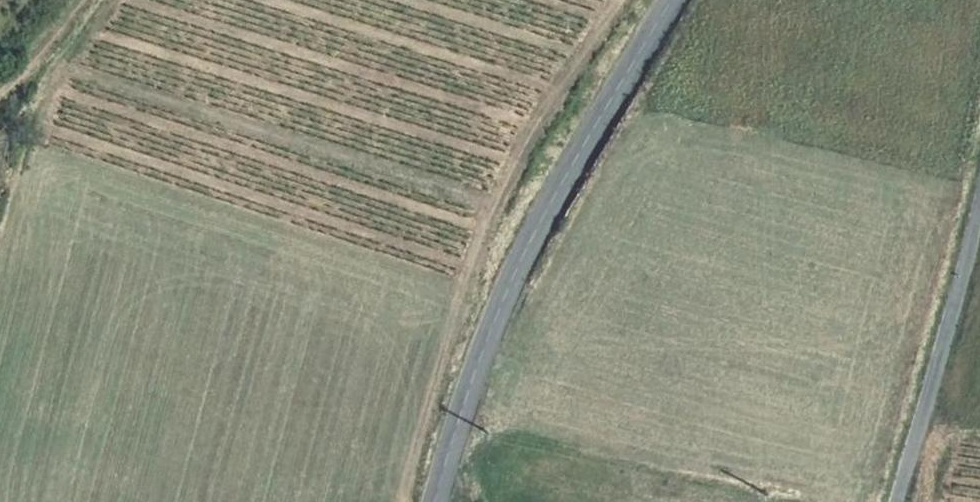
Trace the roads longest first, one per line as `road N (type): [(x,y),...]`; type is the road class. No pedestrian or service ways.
road 1 (tertiary): [(670,0),(517,266),(467,392),(437,501)]
road 2 (unclassified): [(897,501),(979,181)]
road 3 (track): [(0,98),(88,0)]

